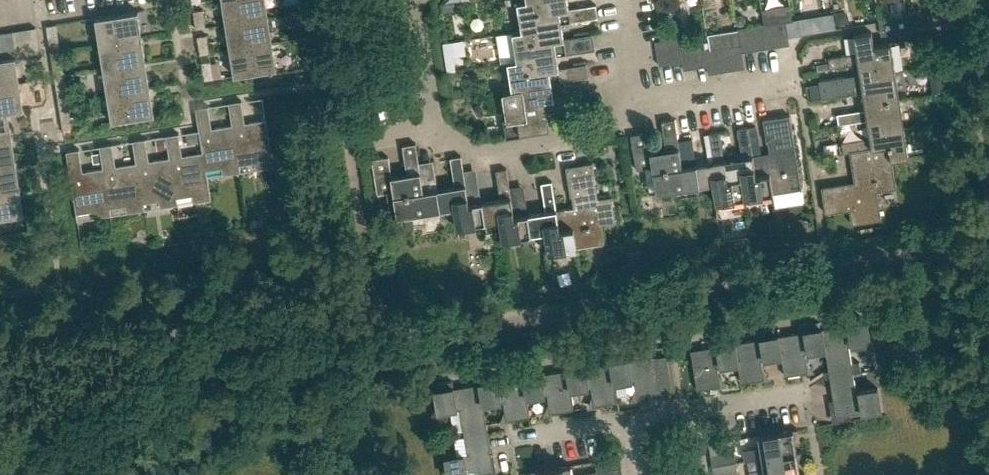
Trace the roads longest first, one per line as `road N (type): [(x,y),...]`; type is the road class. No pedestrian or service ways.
road 1 (residential): [(643,101),(574,138),(482,152),(452,142),(434,121),(417,0)]
road 2 (residential): [(643,101),(783,79)]

